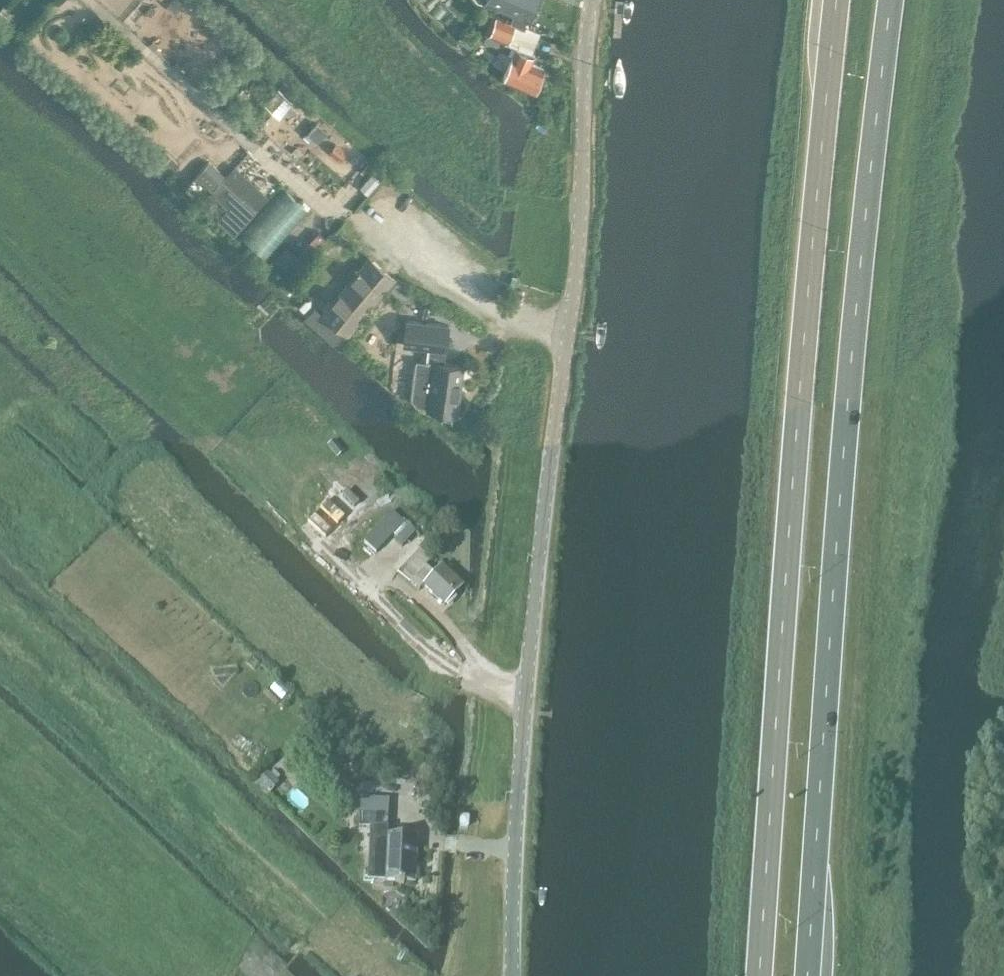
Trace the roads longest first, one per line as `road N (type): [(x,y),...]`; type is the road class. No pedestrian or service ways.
road 1 (trunk): [(804,975),(854,343),(892,0)]
road 2 (unclassified): [(515,975),(519,750),(594,0)]
road 3 (trunk): [(840,0),(808,281),(757,975)]
road 4 (track): [(346,211),(252,335)]

